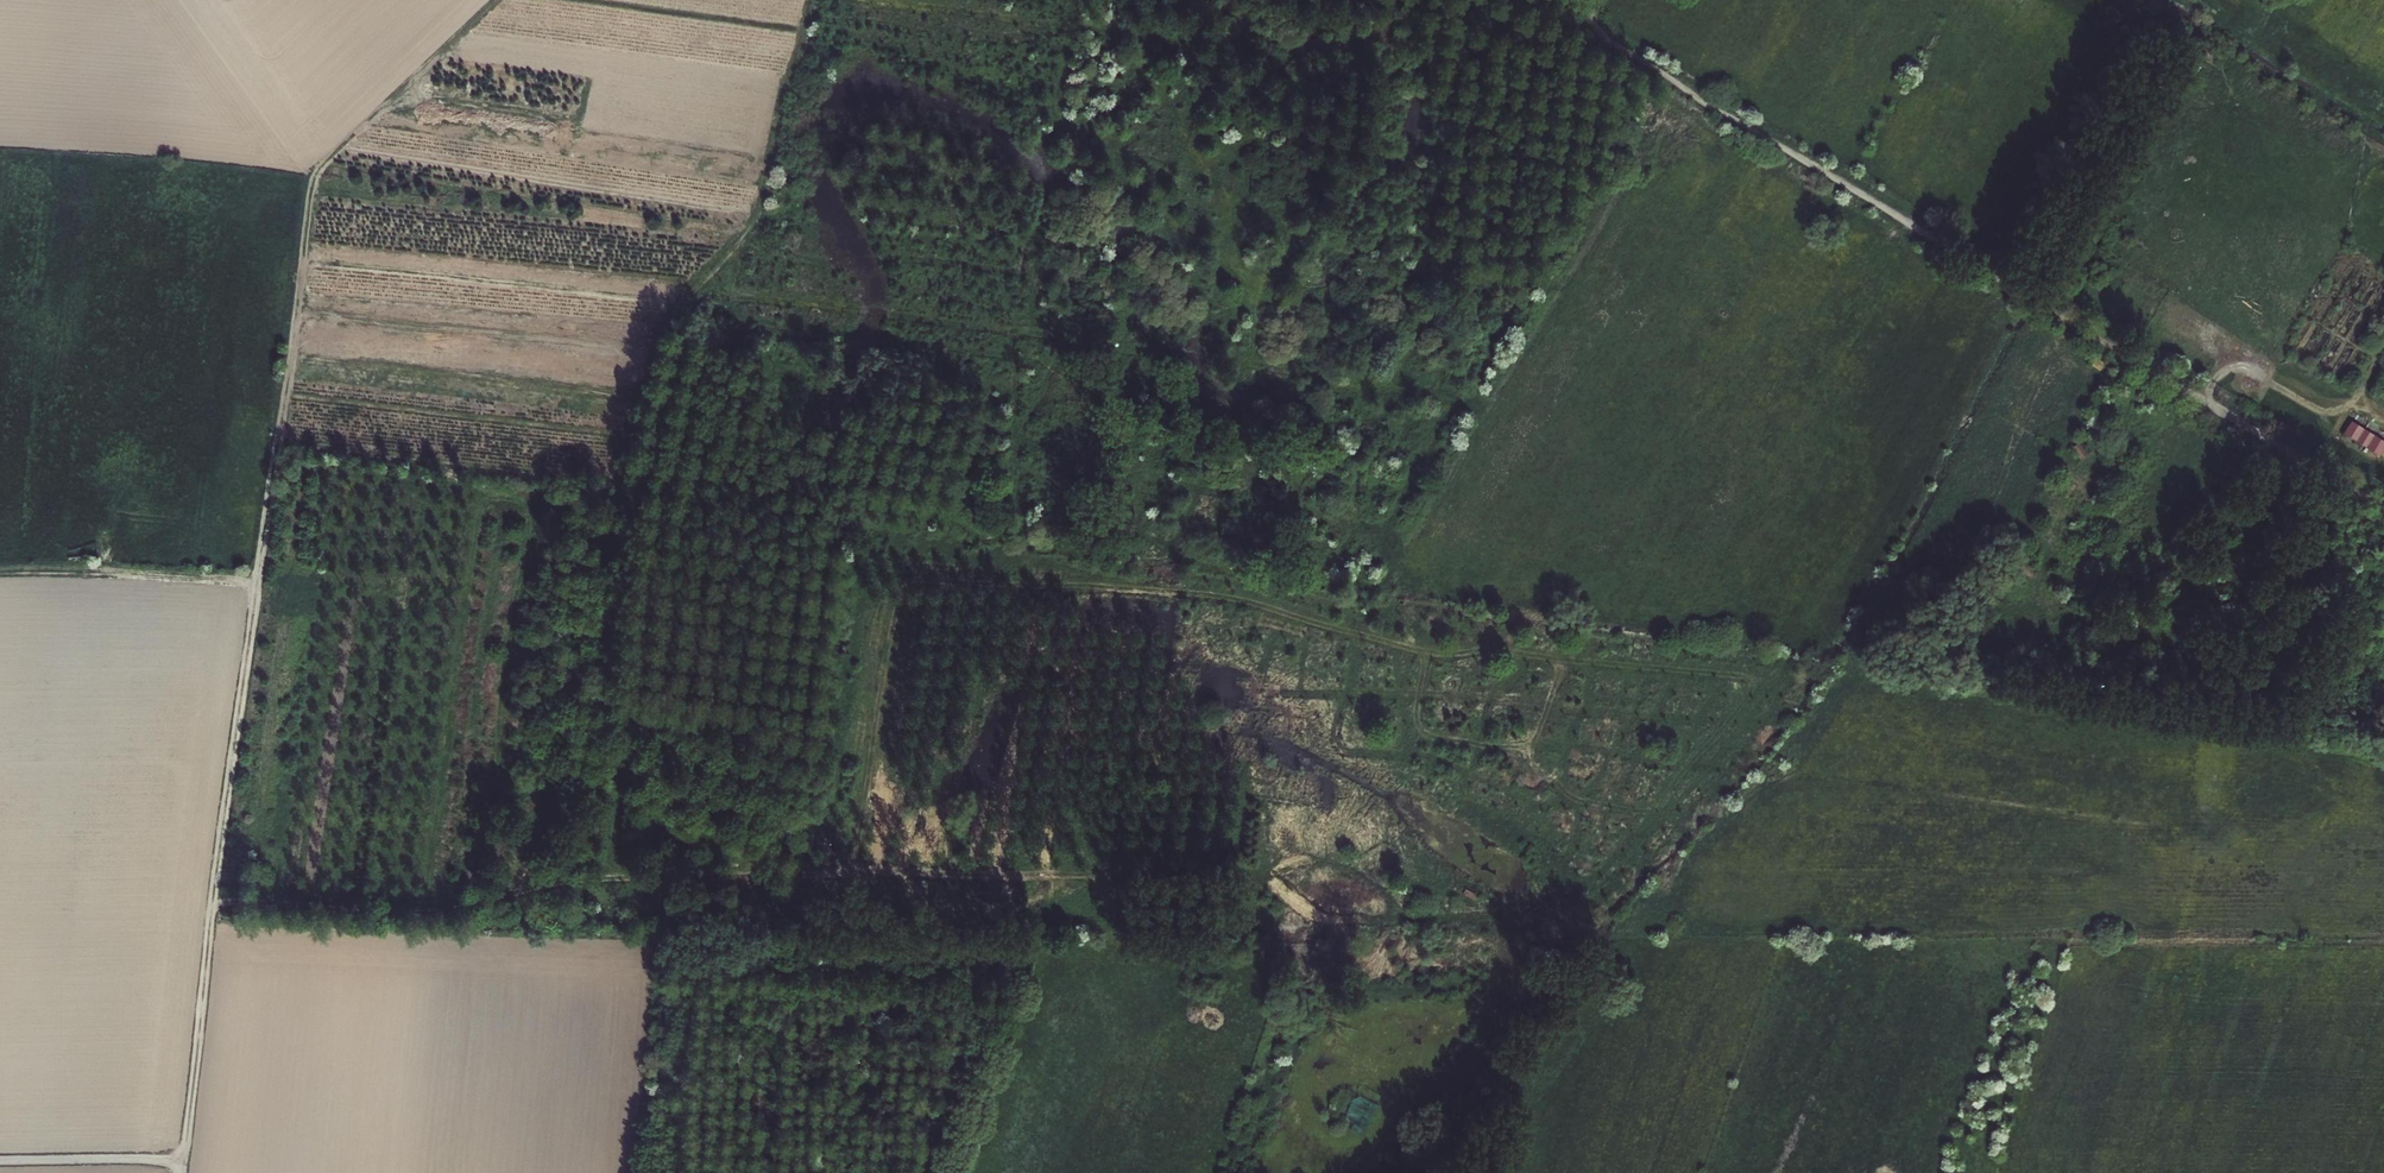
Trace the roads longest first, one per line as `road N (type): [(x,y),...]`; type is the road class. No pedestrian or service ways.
road 1 (track): [(2383,513),(1605,50),(1588,16),(1591,0)]
road 2 (track): [(254,584),(179,1170)]
road 3 (track): [(0,570),(196,574),(254,584)]
road 4 (track): [(0,1161),(164,1161),(179,1172)]

